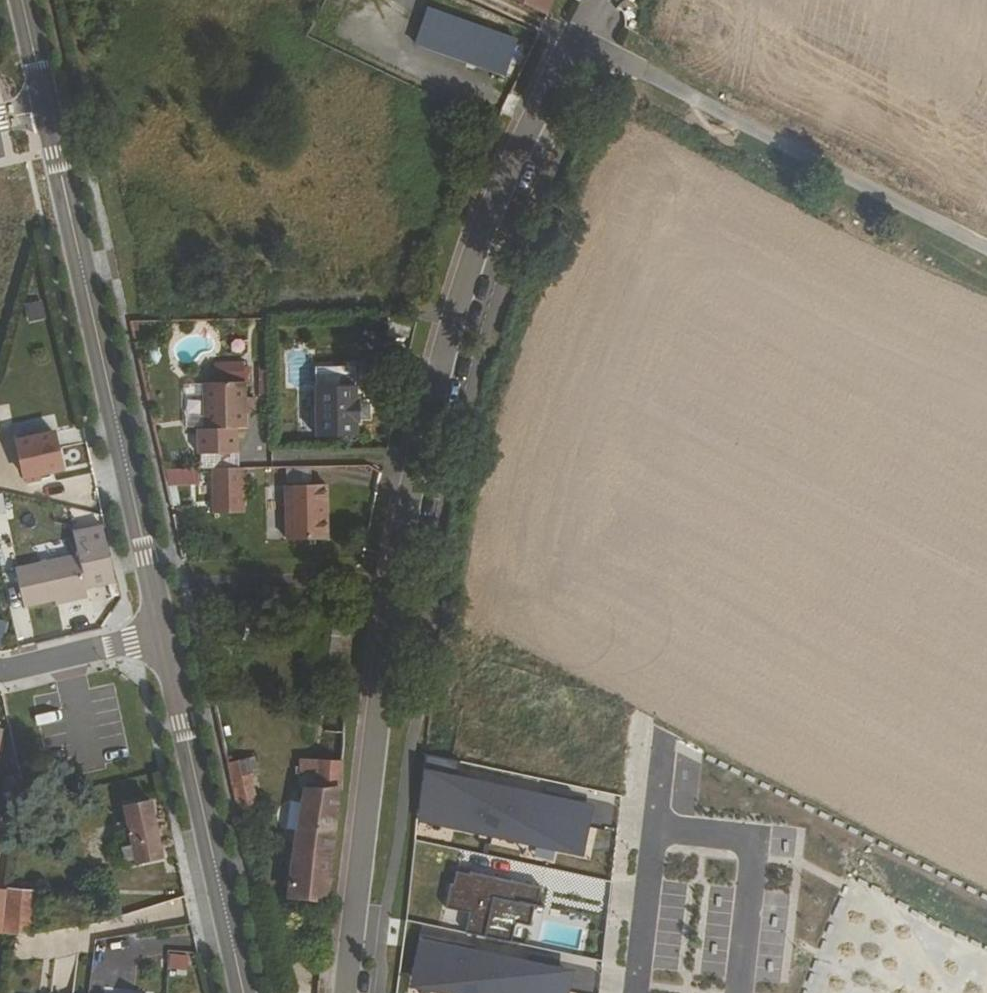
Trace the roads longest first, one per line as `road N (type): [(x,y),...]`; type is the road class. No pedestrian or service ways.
road 1 (residential): [(344,992),(389,507),(497,180),(575,45)]
road 2 (unclassified): [(575,45),(986,252)]
road 3 (tertiary): [(168,636),(66,194)]
road 4 (tertiary): [(244,992),(168,636)]
road 5 (residential): [(687,483),(655,821)]
road 6 (residential): [(741,992),(754,836),(655,821)]
road 7 (tertiary): [(66,194),(24,0)]
road 8 (residential): [(168,636),(0,676)]
road 9 (residential): [(655,821),(637,992)]

